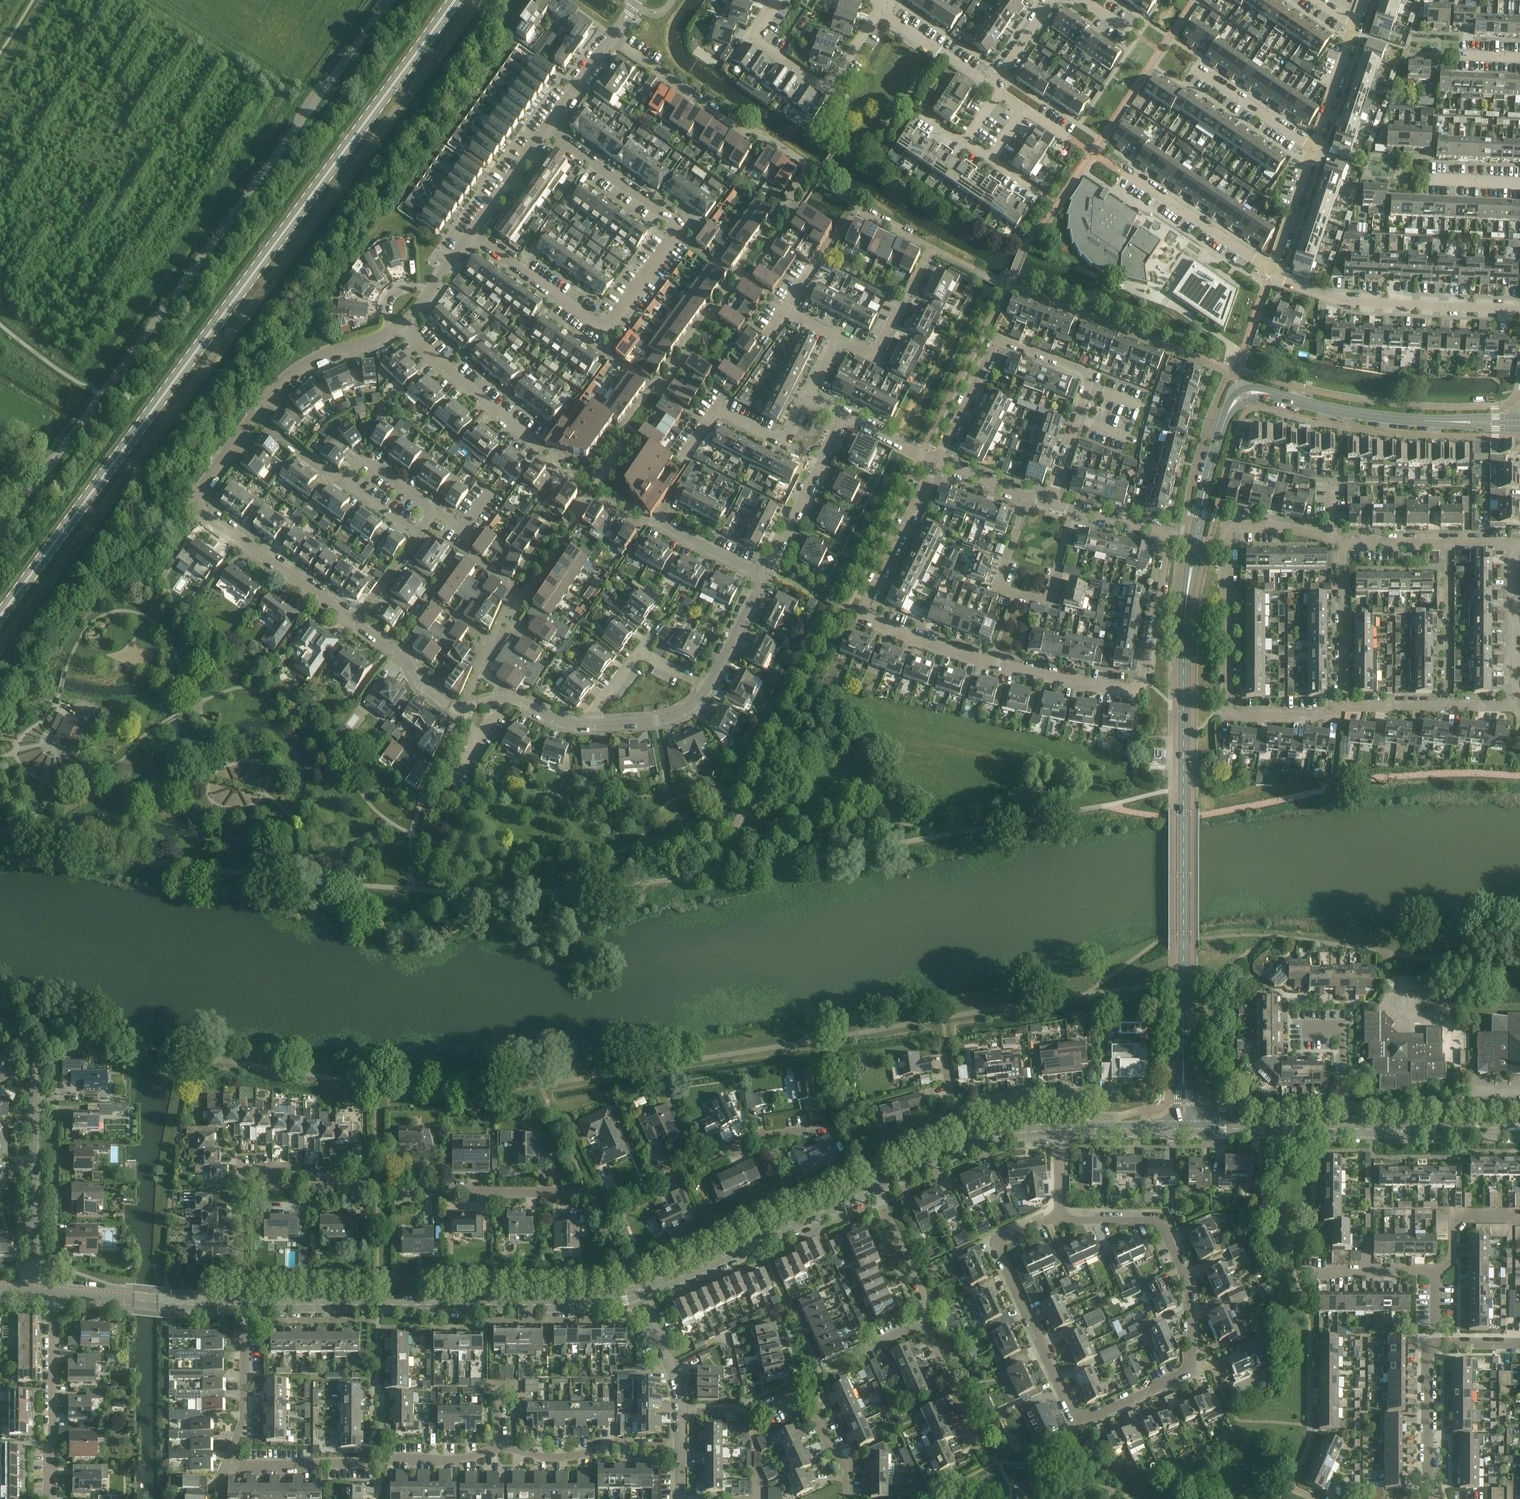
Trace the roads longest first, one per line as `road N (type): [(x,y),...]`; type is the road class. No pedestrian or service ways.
road 1 (secondary): [(0,616),(455,0)]
road 2 (unclassified): [(390,0),(0,534)]
road 3 (residential): [(1168,534),(1141,691),(990,665),(864,614),(936,463)]
road 4 (tertiary): [(1184,1129),(1183,655),(1196,540)]
road 5 (residential): [(1160,1222),(1187,1284),(1188,1375),(1077,1422),(994,1246),(1060,1222)]
road 6 (residential): [(241,1305),(241,1184),(266,1167),(377,1186),(583,1193),(596,1209)]
road 7 (tertiary): [(1196,540),(1226,418),(1249,393),(1383,417),(1519,423)]
road 8 (residential): [(1342,706),(1336,716),(1238,717),(1225,703),(1227,528),(1286,527),(1332,538)]
road 9 (tertiary): [(241,1305),(565,1305),(634,1295)]
road 10 (residential): [(1050,505),(1089,379),(1009,344),(994,348),(936,463)]
road 11 (residential): [(358,622),(207,513),(205,493),(255,422)]
road 12 (residential): [(31,1294),(32,1076),(17,1044),(0,1028)]
road 13 (residential): [(471,236),(605,327),(676,238)]
road 14 (tertiary): [(634,1295),(874,1189)]
road 15 (residential): [(1519,310),(1348,303),(1271,270)]
road 16 (residential): [(1072,511),(1050,604),(997,590),(1028,498)]
road 17 (residential): [(857,209),(930,247),(876,357),(838,338)]
road 18 (residential): [(847,1493),(845,1463),(831,1452),(808,1398),(754,1414),(681,1412)]
road 19 (residential): [(1514,544),(1513,706),(1447,706)]
road 20 (residential): [(881,11),(827,87),(752,36),(777,0)]
road 21 (residential): [(596,1209),(751,1140),(805,1132)]
road 22 (residential): [(794,164),(612,39)]
road 23 (residential): [(49,1498),(53,1296)]
road 24 (residential): [(500,1447),(571,1460),(611,1445),(681,1445)]
road 25 (residential): [(686,457),(716,413),(784,447),(808,400)]
road 26 (residential): [(402,324),(537,446)]
road 27 (residential): [(764,579),(845,419)]
road 28 (residential): [(1271,270),(1122,171)]
road 29 (tertiary): [(1342,1129),(1519,1129)]
road 30 (residential): [(676,238),(673,221),(546,132)]
road 31 (residential): [(222,1468),(244,1417),(241,1305)]
road 32 (residential): [(255,422),(310,363),(390,332)]
road 33 (residential): [(1342,706),(1343,541)]
road 34 (residential): [(1447,706),(1447,544)]
road 35 (residential): [(1437,1498),(1428,1465),(1428,1354),(1436,1344)]
road 36 (tertiary): [(1184,1129),(1342,1129)]
road 37 (residential): [(222,1468),(371,1464)]
road 38 (residential): [(929,1323),(874,1189)]
road 39 (residential): [(1312,150),(1193,71)]
road 40 (residential): [(1342,1129),(1343,1029),(1302,1029)]
road 41 (residential): [(465,709),(431,695),(398,653),(358,622)]
road 42 (residential): [(957,1110),(1031,1094),(1093,1093)]
road 43 (residential): [(980,1450),(929,1323)]
road 44 (residential): [(1312,150),(1355,23)]
road 45 (residential): [(881,11),(992,86)]
road 46 (residential): [(586,725),(672,718),(708,689)]
road 47 (residential): [(1435,1272),(1455,1256),(1454,1217),(1519,1217)]
road 48 (residential): [(471,236),(546,132)]
road 49 (residential): [(681,1412),(677,1383),(634,1295)]
road 50 (residential): [(465,709),(508,698),(586,725)]
road 51 (residential): [(1271,270),(1312,150)]
road 52 (residential): [(708,689),(764,579)]
road 53 (tertiary): [(1062,1130),(1184,1129)]
road 54 (residential): [(764,579),(656,524)]

